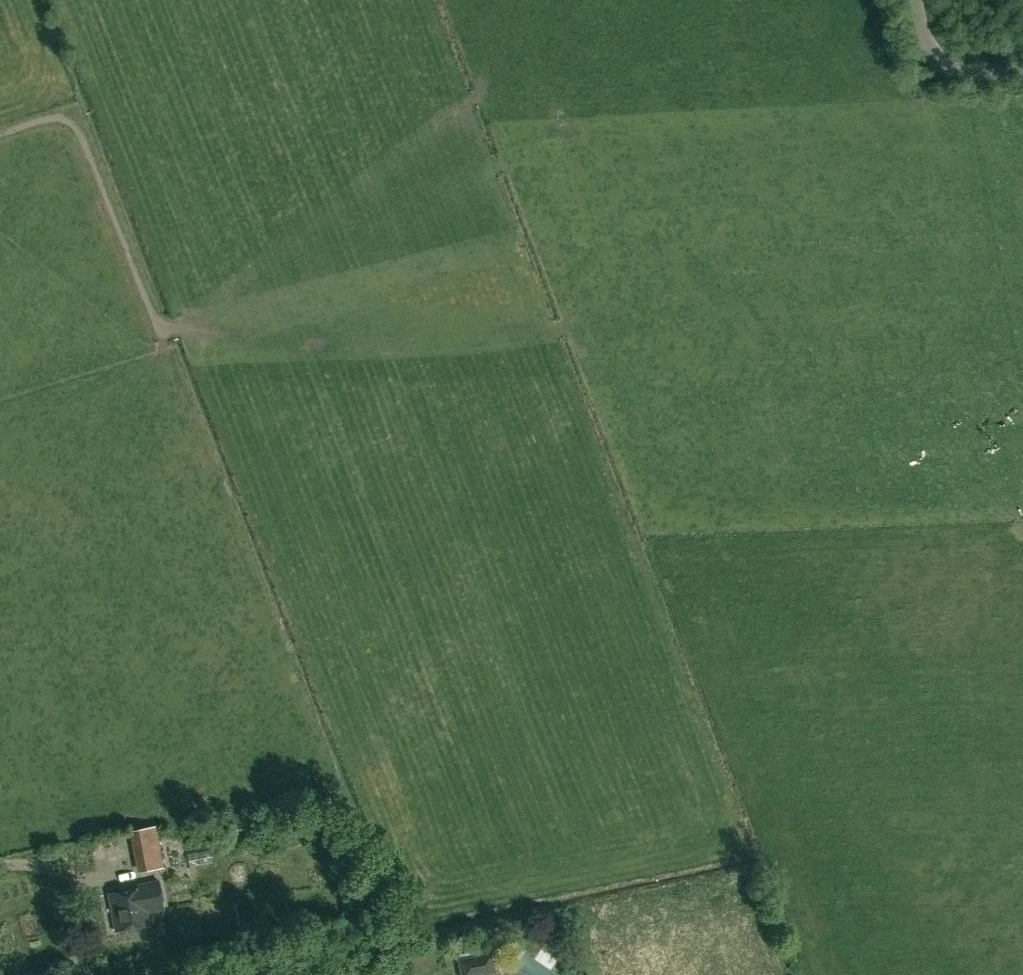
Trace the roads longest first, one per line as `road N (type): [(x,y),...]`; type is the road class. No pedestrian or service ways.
road 1 (track): [(0,134),(55,118),(75,126),(163,341)]
road 2 (unclassified): [(1022,70),(943,65),(928,44),(917,0)]

